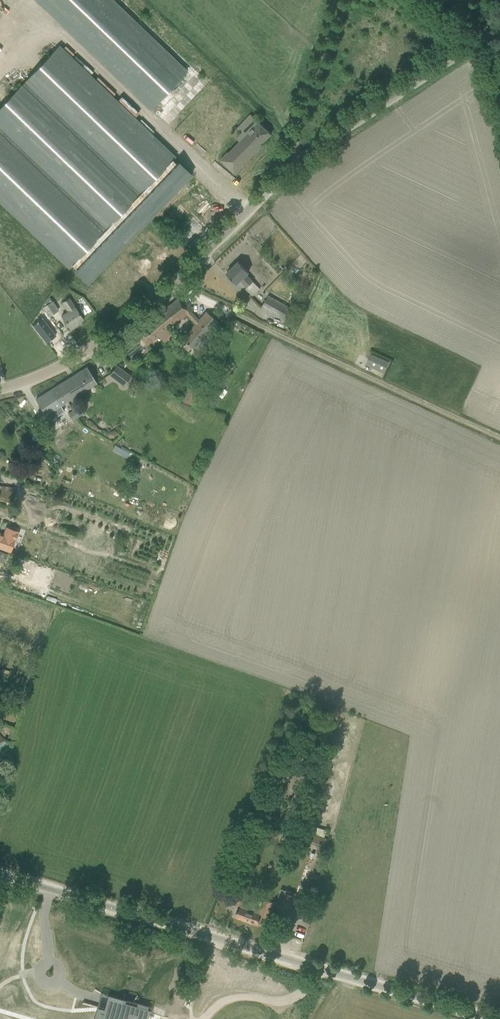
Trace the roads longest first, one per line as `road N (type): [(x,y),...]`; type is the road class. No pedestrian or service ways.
road 1 (unclassified): [(0,388),(80,355),(117,330),(329,139),(499,26)]
road 2 (unclassified): [(493,1018),(0,874)]
road 3 (track): [(172,283),(499,439)]
road 4 (track): [(289,172),(343,0)]

